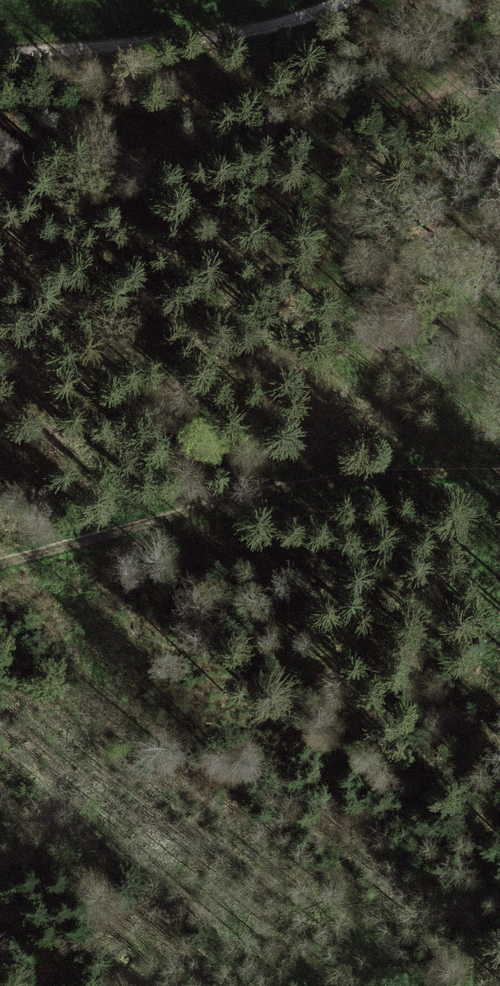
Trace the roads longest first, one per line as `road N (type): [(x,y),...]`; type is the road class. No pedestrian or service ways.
road 1 (track): [(0,563),(308,488),(499,477)]
road 2 (track): [(347,0),(251,30),(0,56)]

